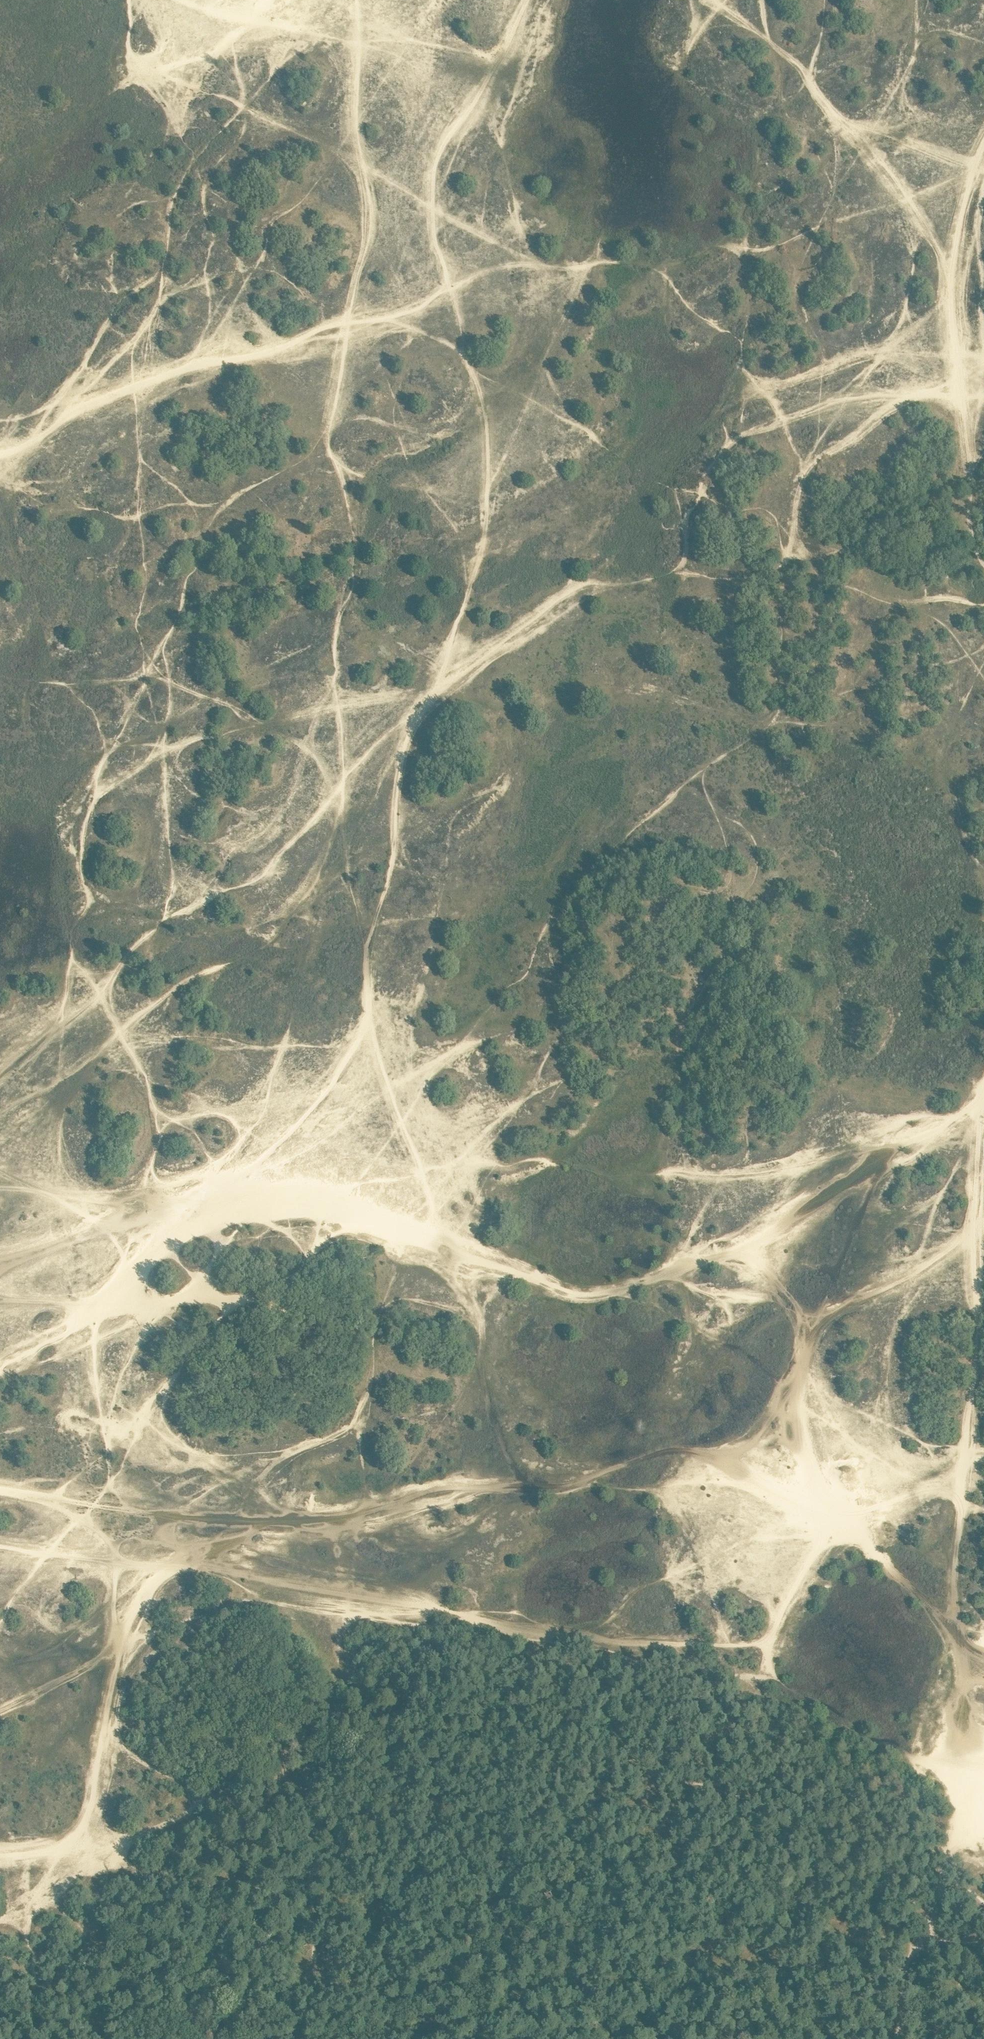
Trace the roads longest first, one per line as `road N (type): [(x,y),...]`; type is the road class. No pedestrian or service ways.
road 1 (track): [(983,1095),(976,1125),(980,1307),(945,1700),(945,1865)]
road 2 (track): [(968,475),(950,274),(963,199),(983,155)]

